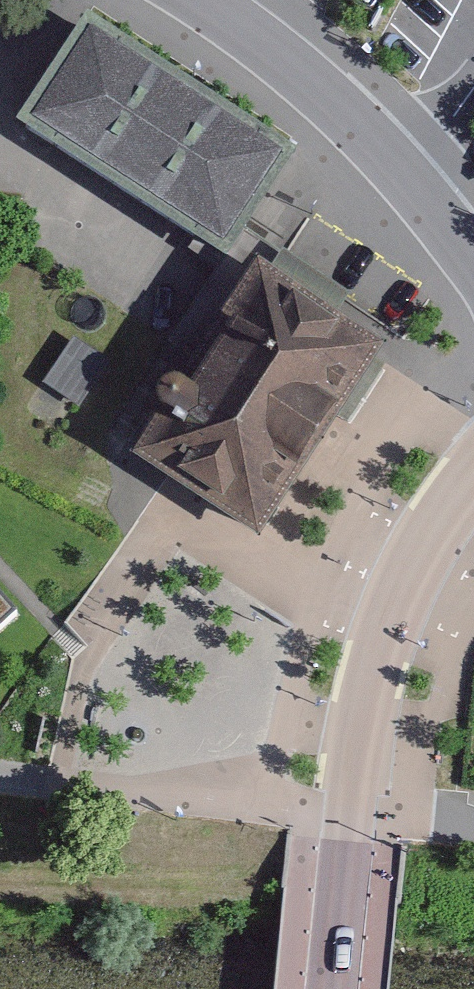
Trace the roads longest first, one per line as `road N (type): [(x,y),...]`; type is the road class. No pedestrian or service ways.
road 1 (tertiary): [(473,464),(429,532),(378,658),(331,988)]
road 2 (track): [(350,815),(0,778)]
road 3 (residential): [(405,169),(302,71),(202,0)]

